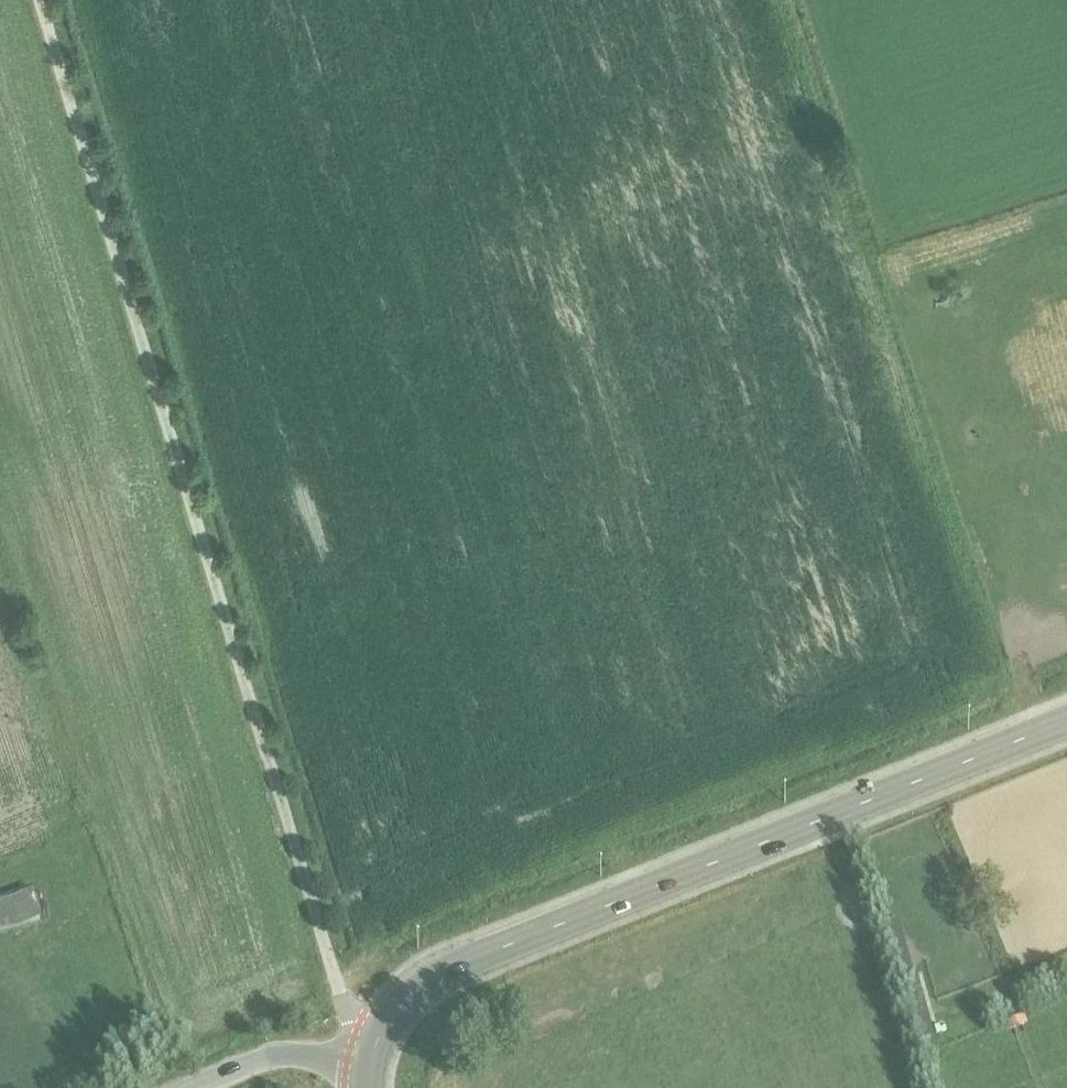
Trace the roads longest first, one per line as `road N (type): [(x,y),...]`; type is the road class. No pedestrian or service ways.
road 1 (unclassified): [(376,1040),(340,997),(40,0)]
road 2 (tertiary): [(1066,722),(449,971),(414,994),(376,1040)]
road 3 (tertiary): [(366,1070),(291,1059),(203,1087)]

